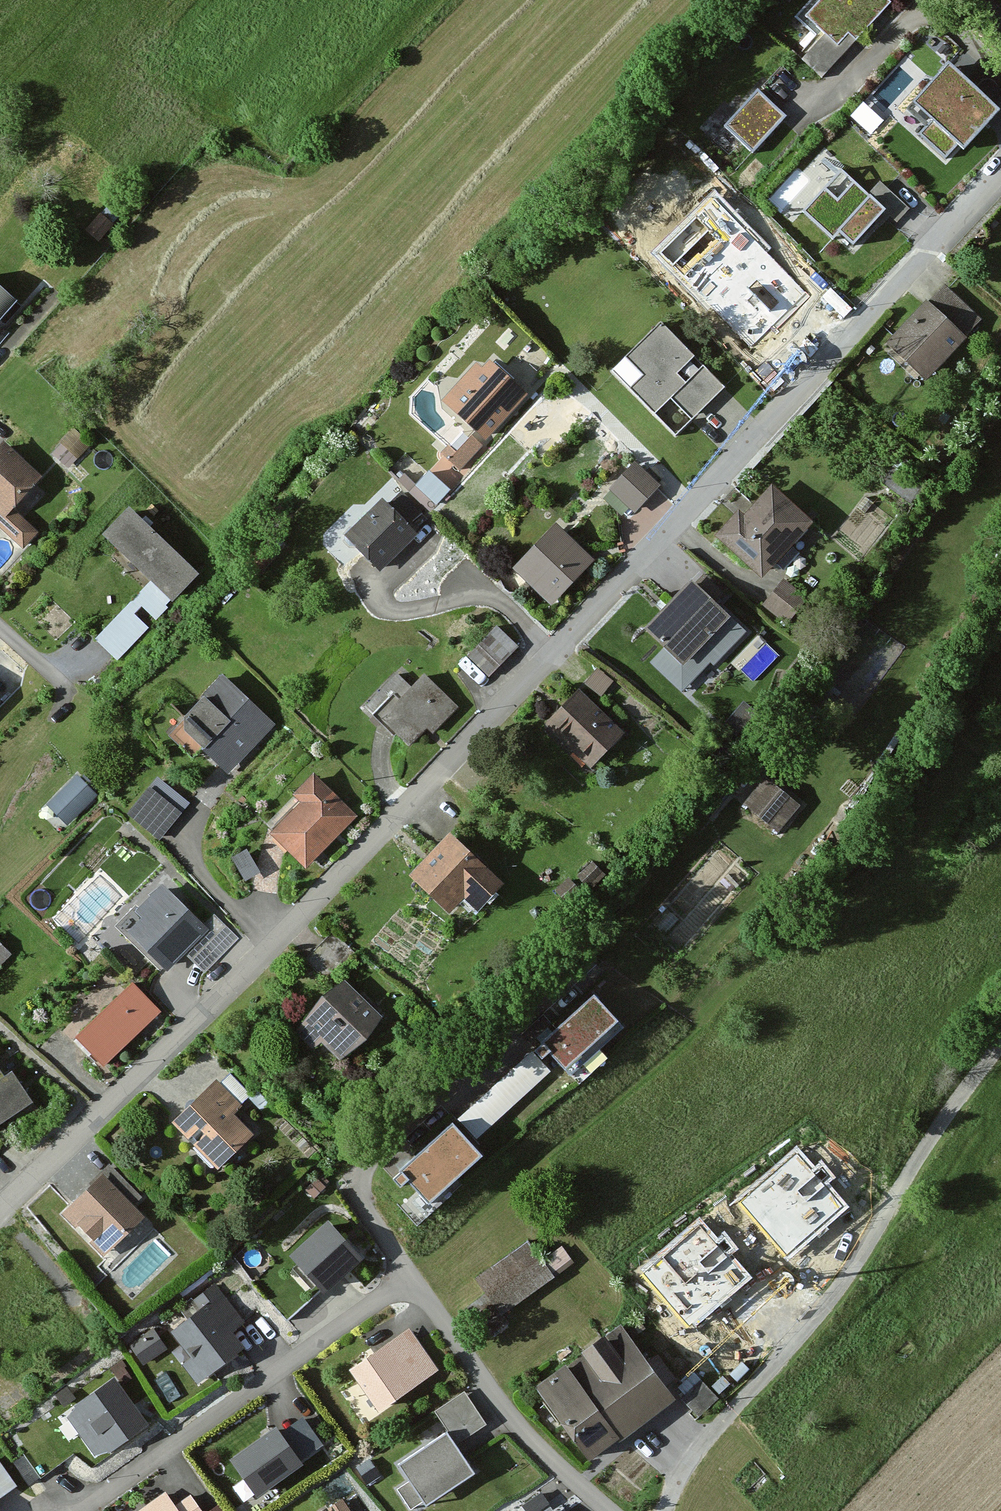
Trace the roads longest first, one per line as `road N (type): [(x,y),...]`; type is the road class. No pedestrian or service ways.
road 1 (residential): [(1000,159),(266,943),(0,1199)]
road 2 (residential): [(605,1510),(511,1429),(411,1281),(76,1510)]
road 3 (residential): [(662,1510),(691,1456),(850,1276)]
road 4 (unclassified): [(850,1276),(947,1112),(1000,1037)]

